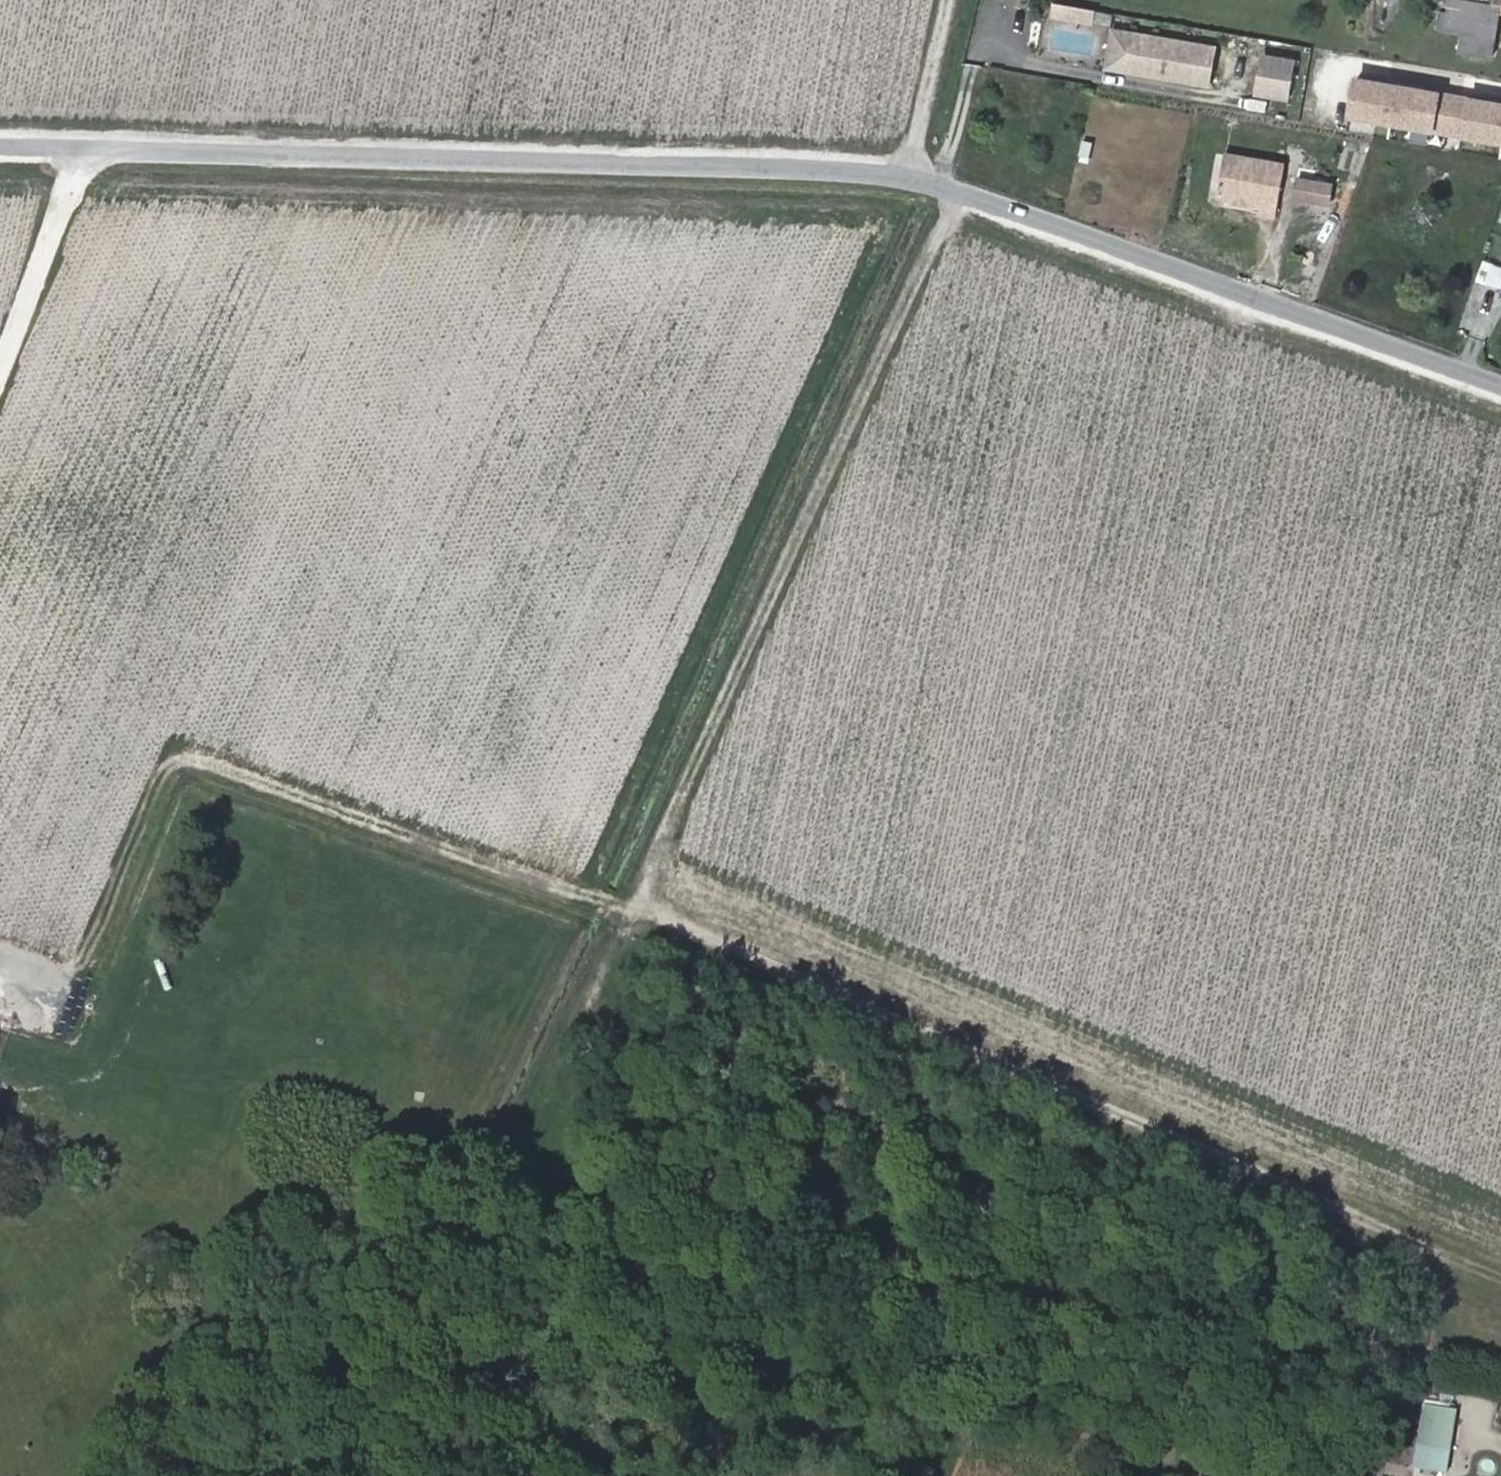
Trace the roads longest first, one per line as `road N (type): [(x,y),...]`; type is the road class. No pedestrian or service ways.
road 1 (unclassified): [(0,150),(905,179),(976,195),(1500,389)]

